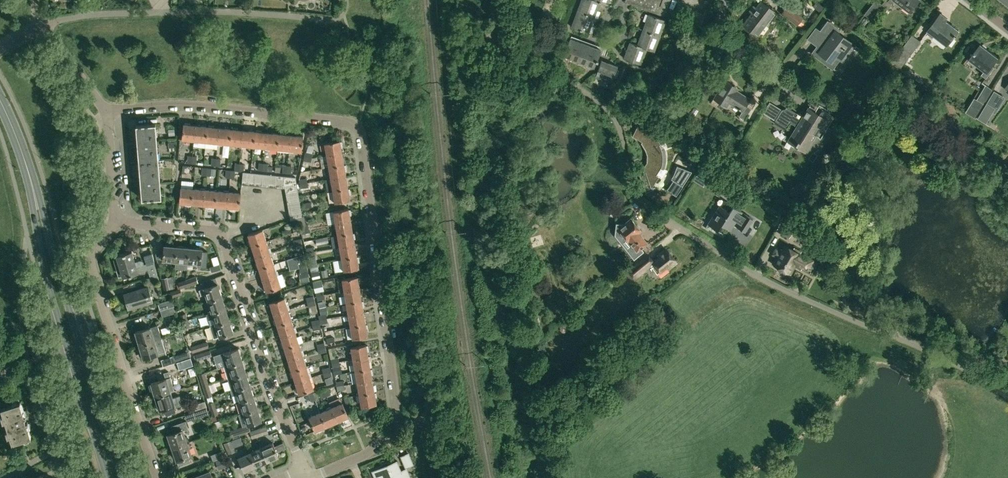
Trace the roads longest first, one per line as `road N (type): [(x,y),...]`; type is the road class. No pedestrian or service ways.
road 1 (residential): [(310,477),(367,453),(397,420),(359,126),(174,103),(104,110)]
road 2 (residential): [(1007,397),(915,344),(774,286),(653,209),(631,183),(610,112),(499,45),(496,36)]
road 3 (tertiary): [(121,477),(28,169)]
road 4 (tertiary): [(28,169),(47,283),(107,477)]
road 5 (residential): [(40,25),(107,13),(331,21),(344,13)]
road 6 (residential): [(159,477),(91,267),(115,221)]
road 7 (residential): [(305,467),(223,234)]

